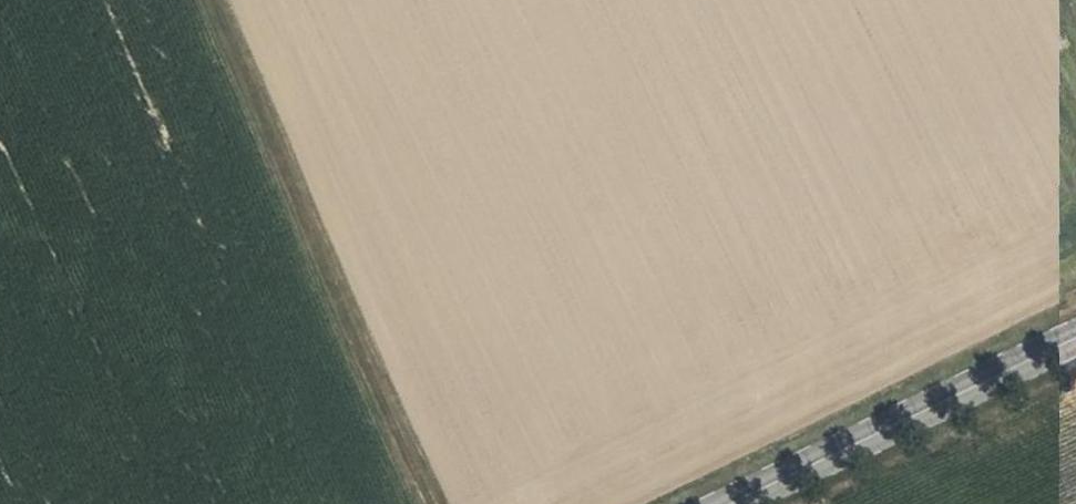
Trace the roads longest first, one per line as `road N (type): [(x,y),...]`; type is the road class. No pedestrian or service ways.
road 1 (unclassified): [(1075,336),(728,503)]

